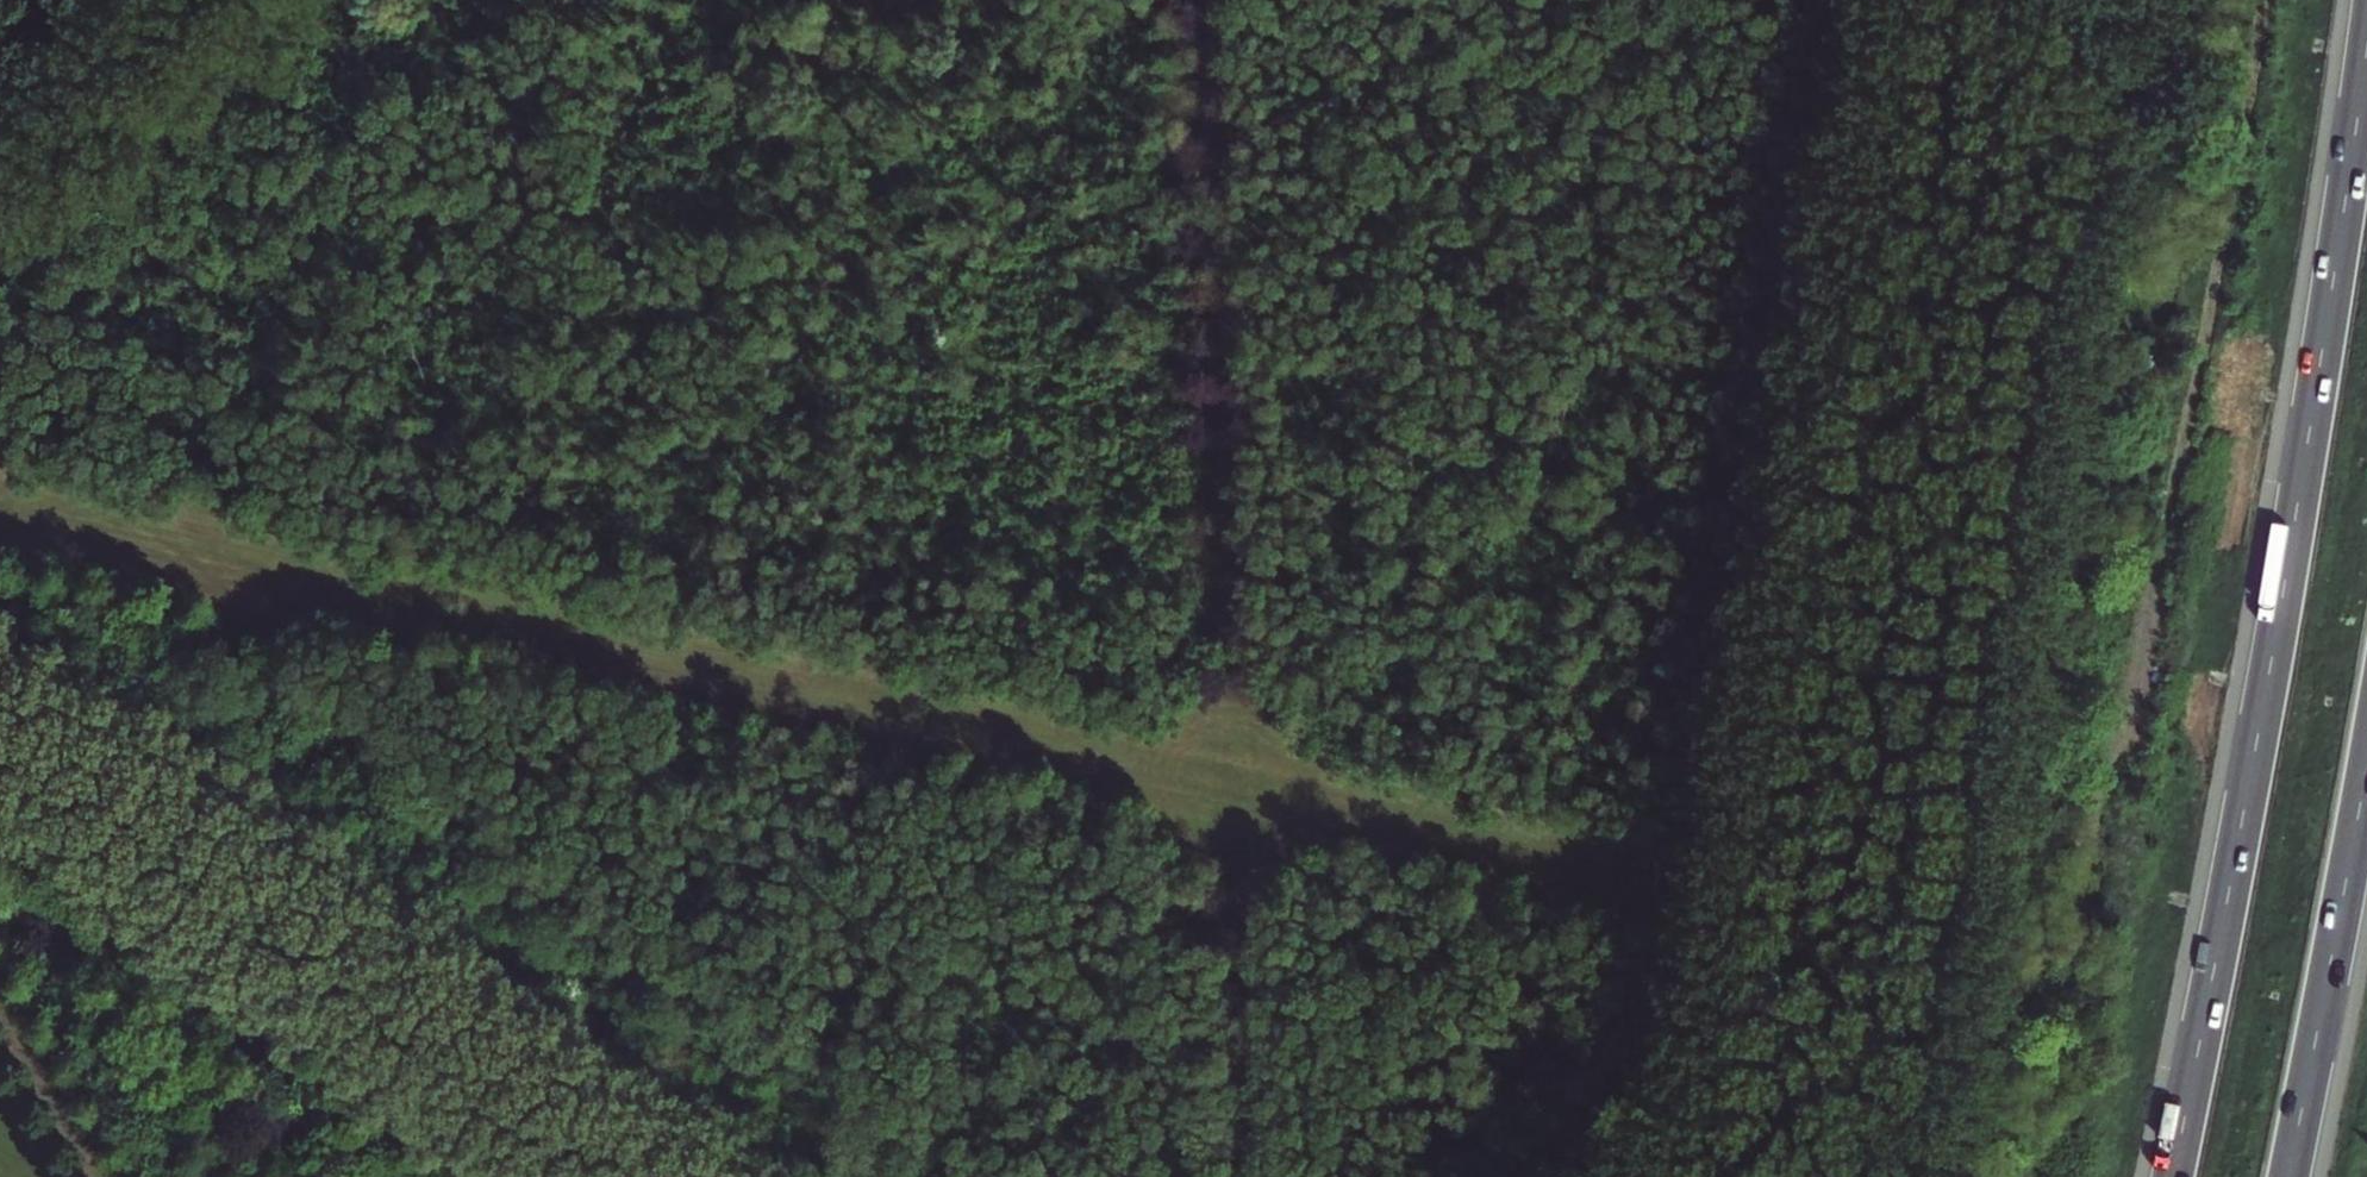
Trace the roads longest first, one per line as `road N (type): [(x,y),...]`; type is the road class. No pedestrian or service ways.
road 1 (motorway): [(2366,47),(2262,712),(2173,1176)]
road 2 (motorway): [(2288,1176),(2366,772)]

